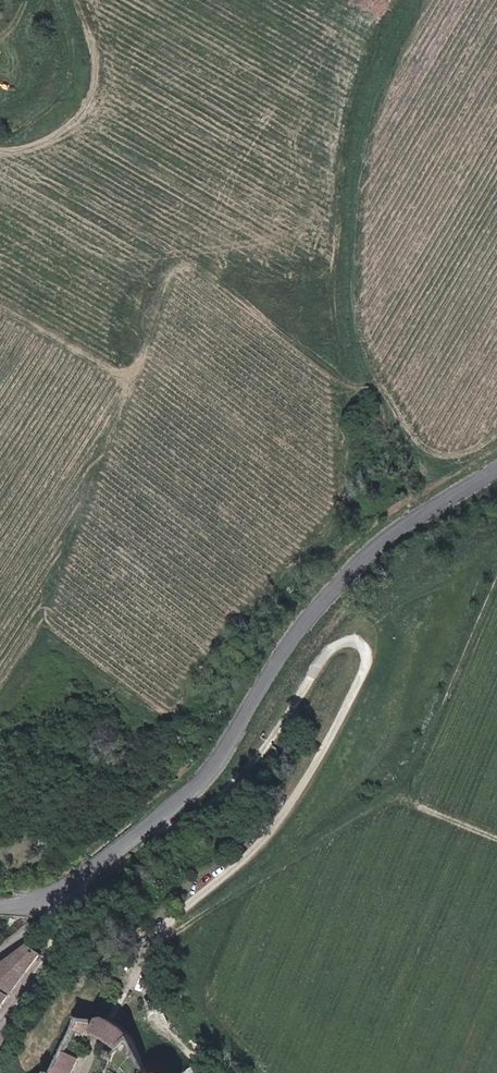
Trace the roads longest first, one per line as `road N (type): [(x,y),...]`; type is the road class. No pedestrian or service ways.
road 1 (tertiary): [(50,898),(216,760),(350,565),(496,467)]
road 2 (track): [(496,582),(410,785),(411,799),(421,806),(496,839)]

